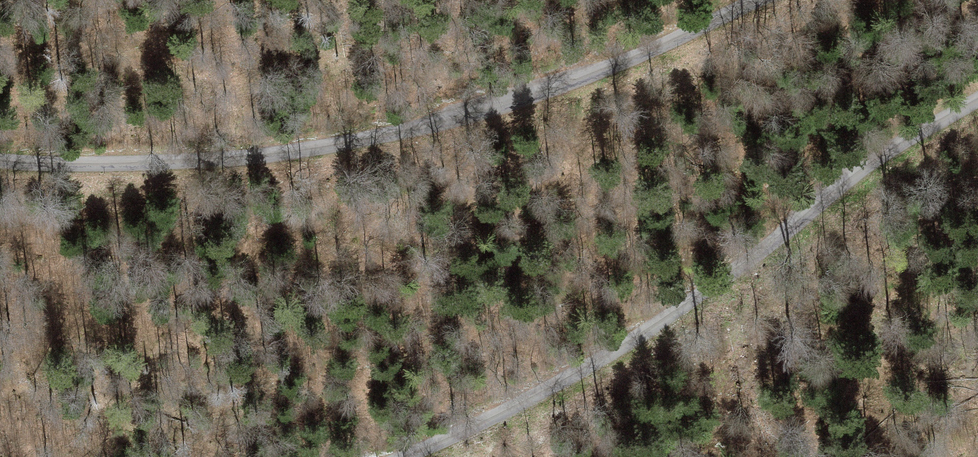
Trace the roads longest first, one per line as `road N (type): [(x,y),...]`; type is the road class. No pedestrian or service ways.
road 1 (unclassified): [(749,0),(619,64),(449,120),(269,157),(0,158)]
road 2 (unclassified): [(416,456),(567,382),(783,243),(835,188),(901,140),(977,100)]

